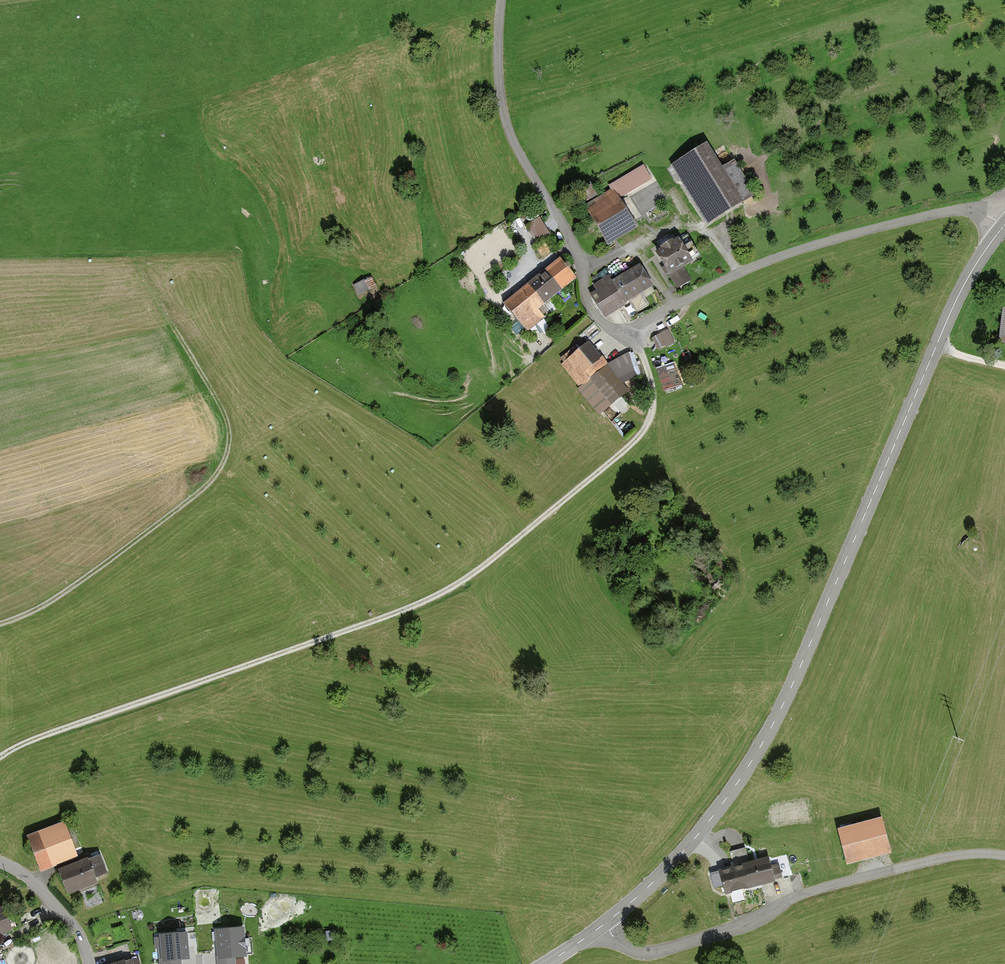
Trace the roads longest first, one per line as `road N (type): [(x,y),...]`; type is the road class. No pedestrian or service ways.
road 1 (track): [(635,326),(654,399),(644,428),(460,581),(419,603),(0,756)]
road 2 (tertiary): [(604,925),(670,866),(764,741),(953,308),(1003,226)]
road 3 (unclassified): [(1003,226),(978,210),(916,218),(741,269),(635,326),(601,320),(579,256),(513,136),(499,74),(501,0)]
road 4 (track): [(0,623),(67,589),(203,488),(225,460),(230,420),(135,255)]
road 5 (residential): [(604,925),(634,951),(659,952),(882,870),(955,853),(1004,853)]
road 6 (unclassified): [(89,963),(72,924),(32,882),(0,863)]

